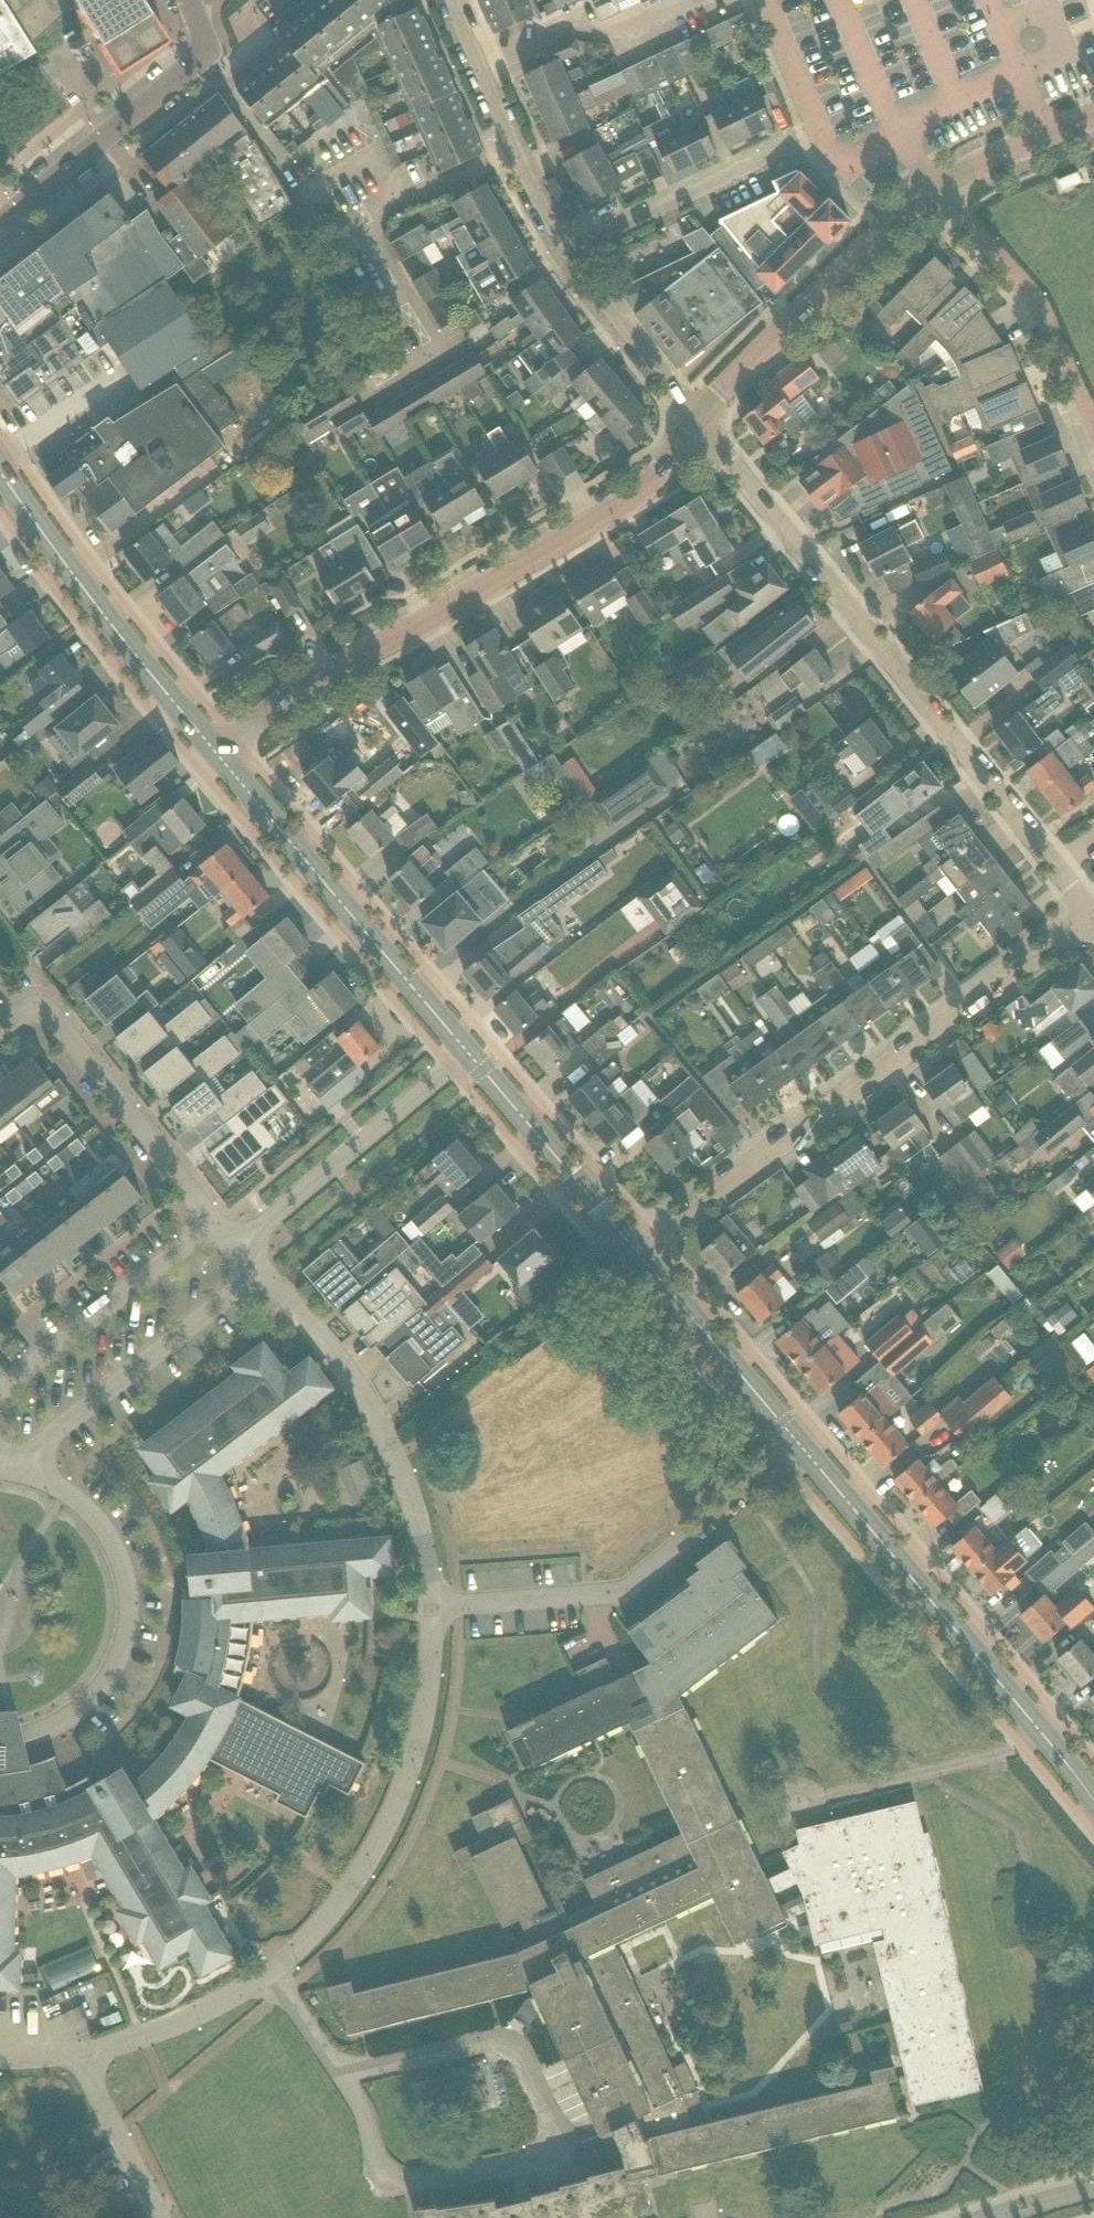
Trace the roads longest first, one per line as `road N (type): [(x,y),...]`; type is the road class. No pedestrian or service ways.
road 1 (residential): [(80,2057),(144,2037),(270,1972),(361,1878),(403,1788),(431,1698),(433,1603)]
road 2 (residential): [(1093,913),(703,423)]
road 3 (unclassified): [(220,751),(278,702),(651,487),(703,423)]
road 4 (residential): [(635,1247),(1093,913)]
road 5 (tertiary): [(1093,1795),(801,1446)]
road 6 (residential): [(433,1603),(611,1595),(801,1446)]
road 7 (tertiary): [(473,1057),(220,751)]
road 8 (residential): [(0,1742),(60,1723),(95,1693),(117,1654),(126,1609),(120,1564),(99,1523),(66,1491),(15,1470)]
road 9 (residential): [(433,1603),(426,1544),(370,1400),(256,1272)]
road 10 (tertiary): [(220,751),(0,469)]
road 11 (unclassified): [(703,423),(731,379),(931,188)]
road 12 (unclassified): [(0,224),(205,58),(208,41),(190,0)]
road 13 (residential): [(15,1470),(256,1272)]
road 14 (residential): [(237,1251),(473,1057)]
road 15 (residential): [(20,1010),(46,1007),(213,1228)]
road 16 (residential): [(1093,423),(1042,301),(931,188)]
road 17 (residential): [(575,251),(517,155),(451,0)]
road 18 (residential): [(213,1228),(0,1391)]
road 19 (tertiary): [(801,1446),(635,1247)]
road 20 (tertiary): [(635,1247),(473,1057)]
road 21 (residential): [(575,251),(792,144)]
road 22 (residential): [(703,423),(617,320),(575,251)]
road 23 (residential): [(159,2217),(80,2057)]
road 24 (unclassified): [(931,188),(1093,115)]

